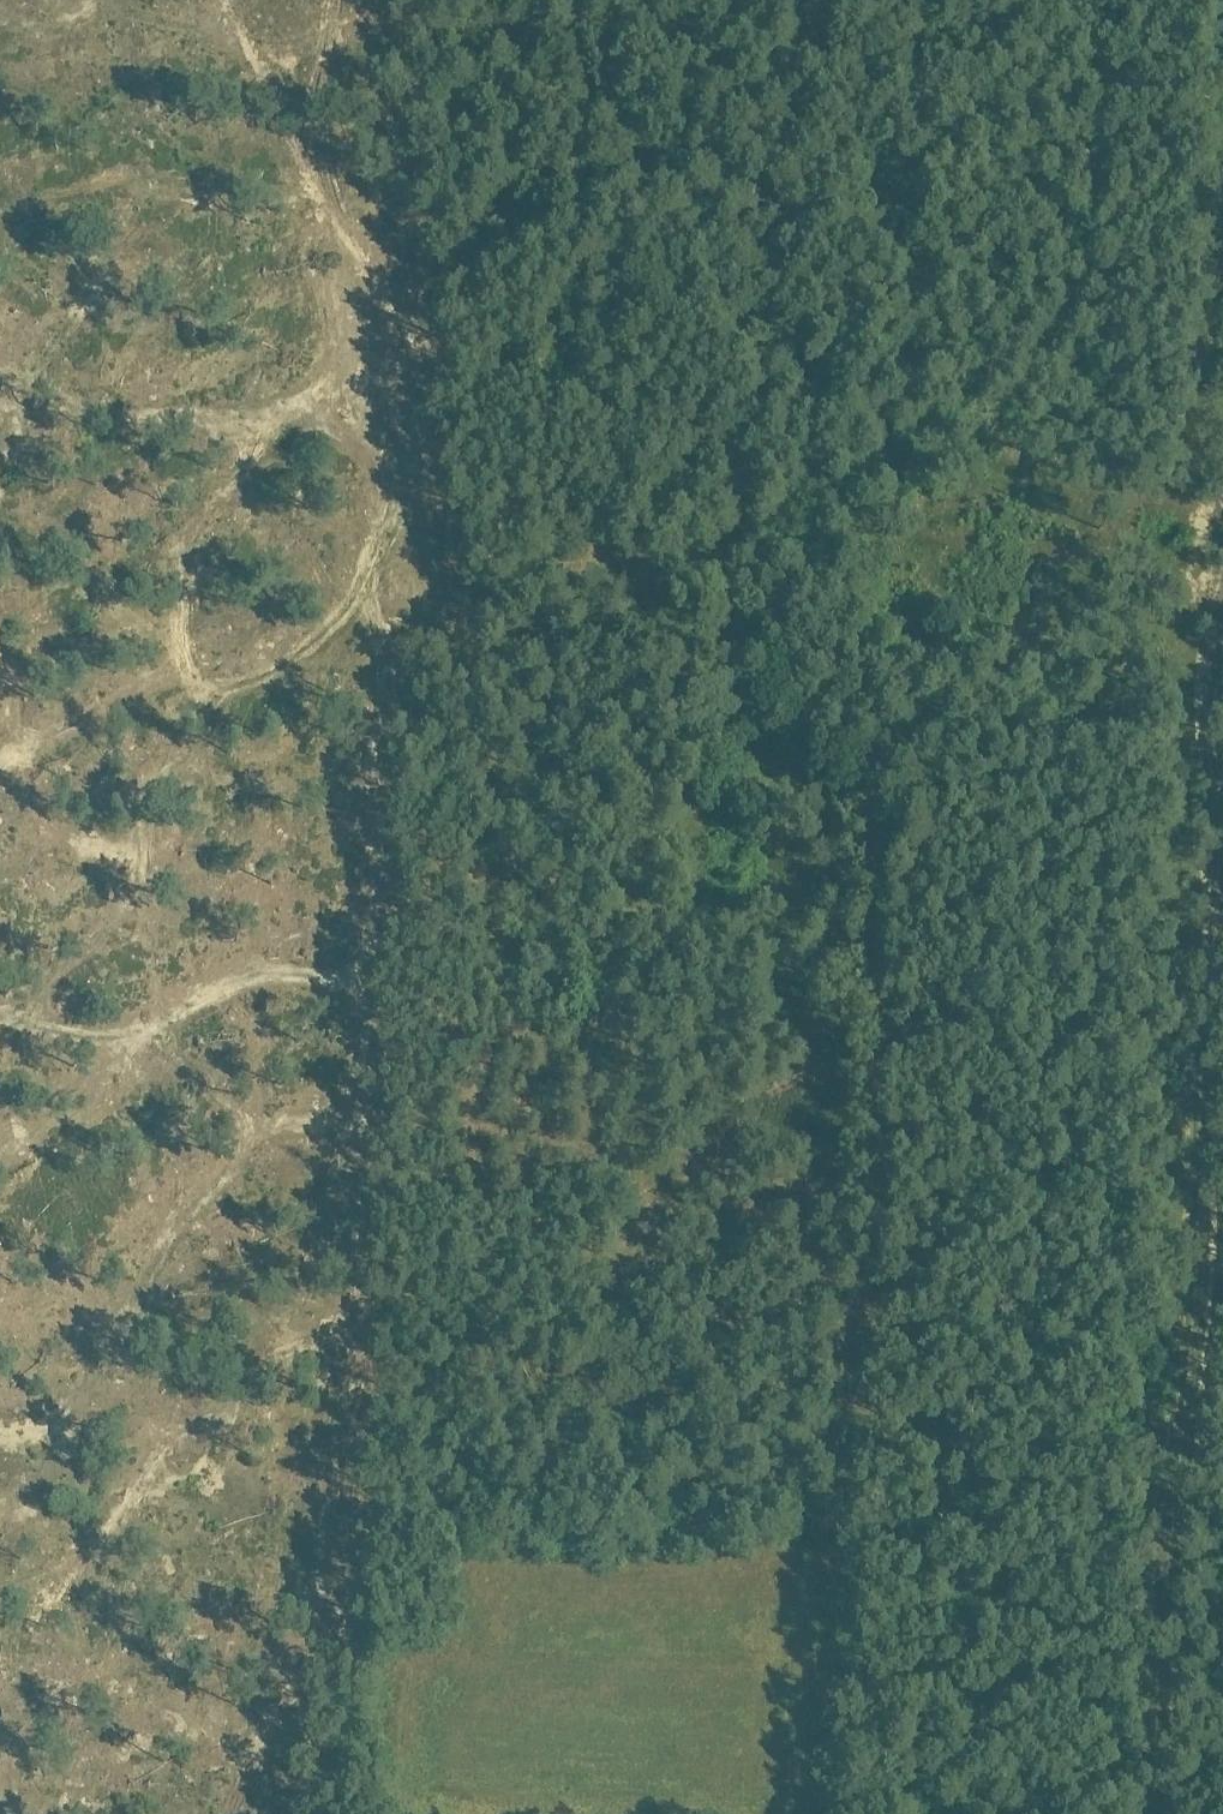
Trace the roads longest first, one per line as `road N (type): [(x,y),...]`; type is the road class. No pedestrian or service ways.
road 1 (track): [(795,1813),(806,1546),(856,1130),(854,841),(814,769),(752,732),(738,592),(801,0)]
road 2 (track): [(1166,1813),(1218,849),(1212,697),(1222,643)]

